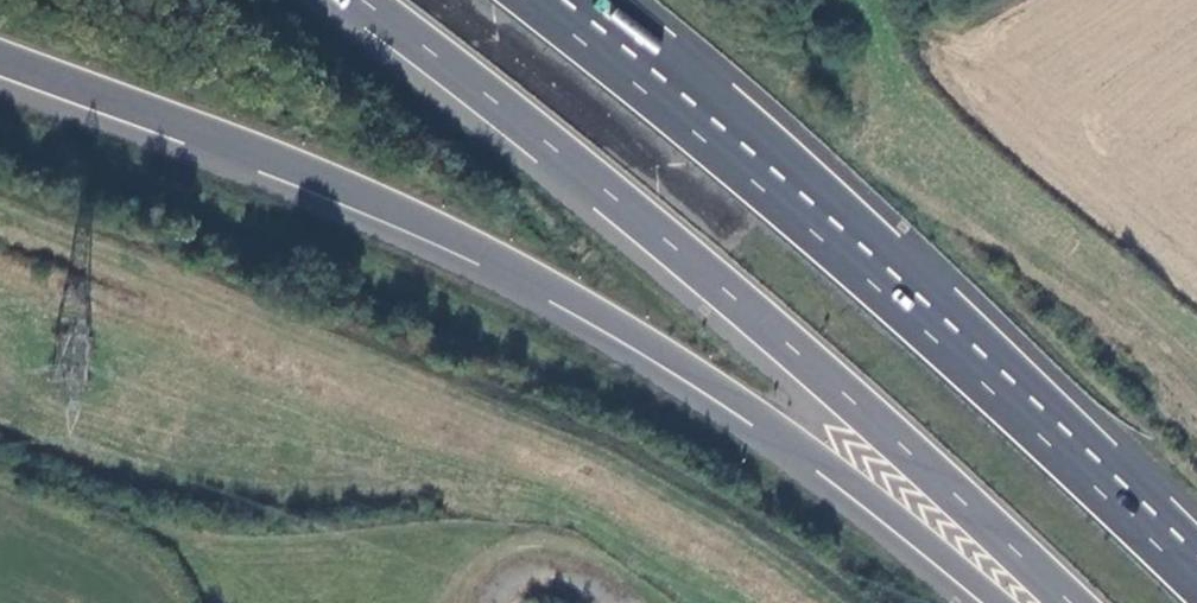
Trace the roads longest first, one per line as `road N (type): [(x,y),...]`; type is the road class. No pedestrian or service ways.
road 1 (motorway): [(0,63),(404,215),(538,284),(689,372),(827,467),(995,602)]
road 2 (trunk): [(358,0),(678,253),(948,486),(1070,602)]
road 3 (trunk): [(1196,587),(897,305),(528,0)]

